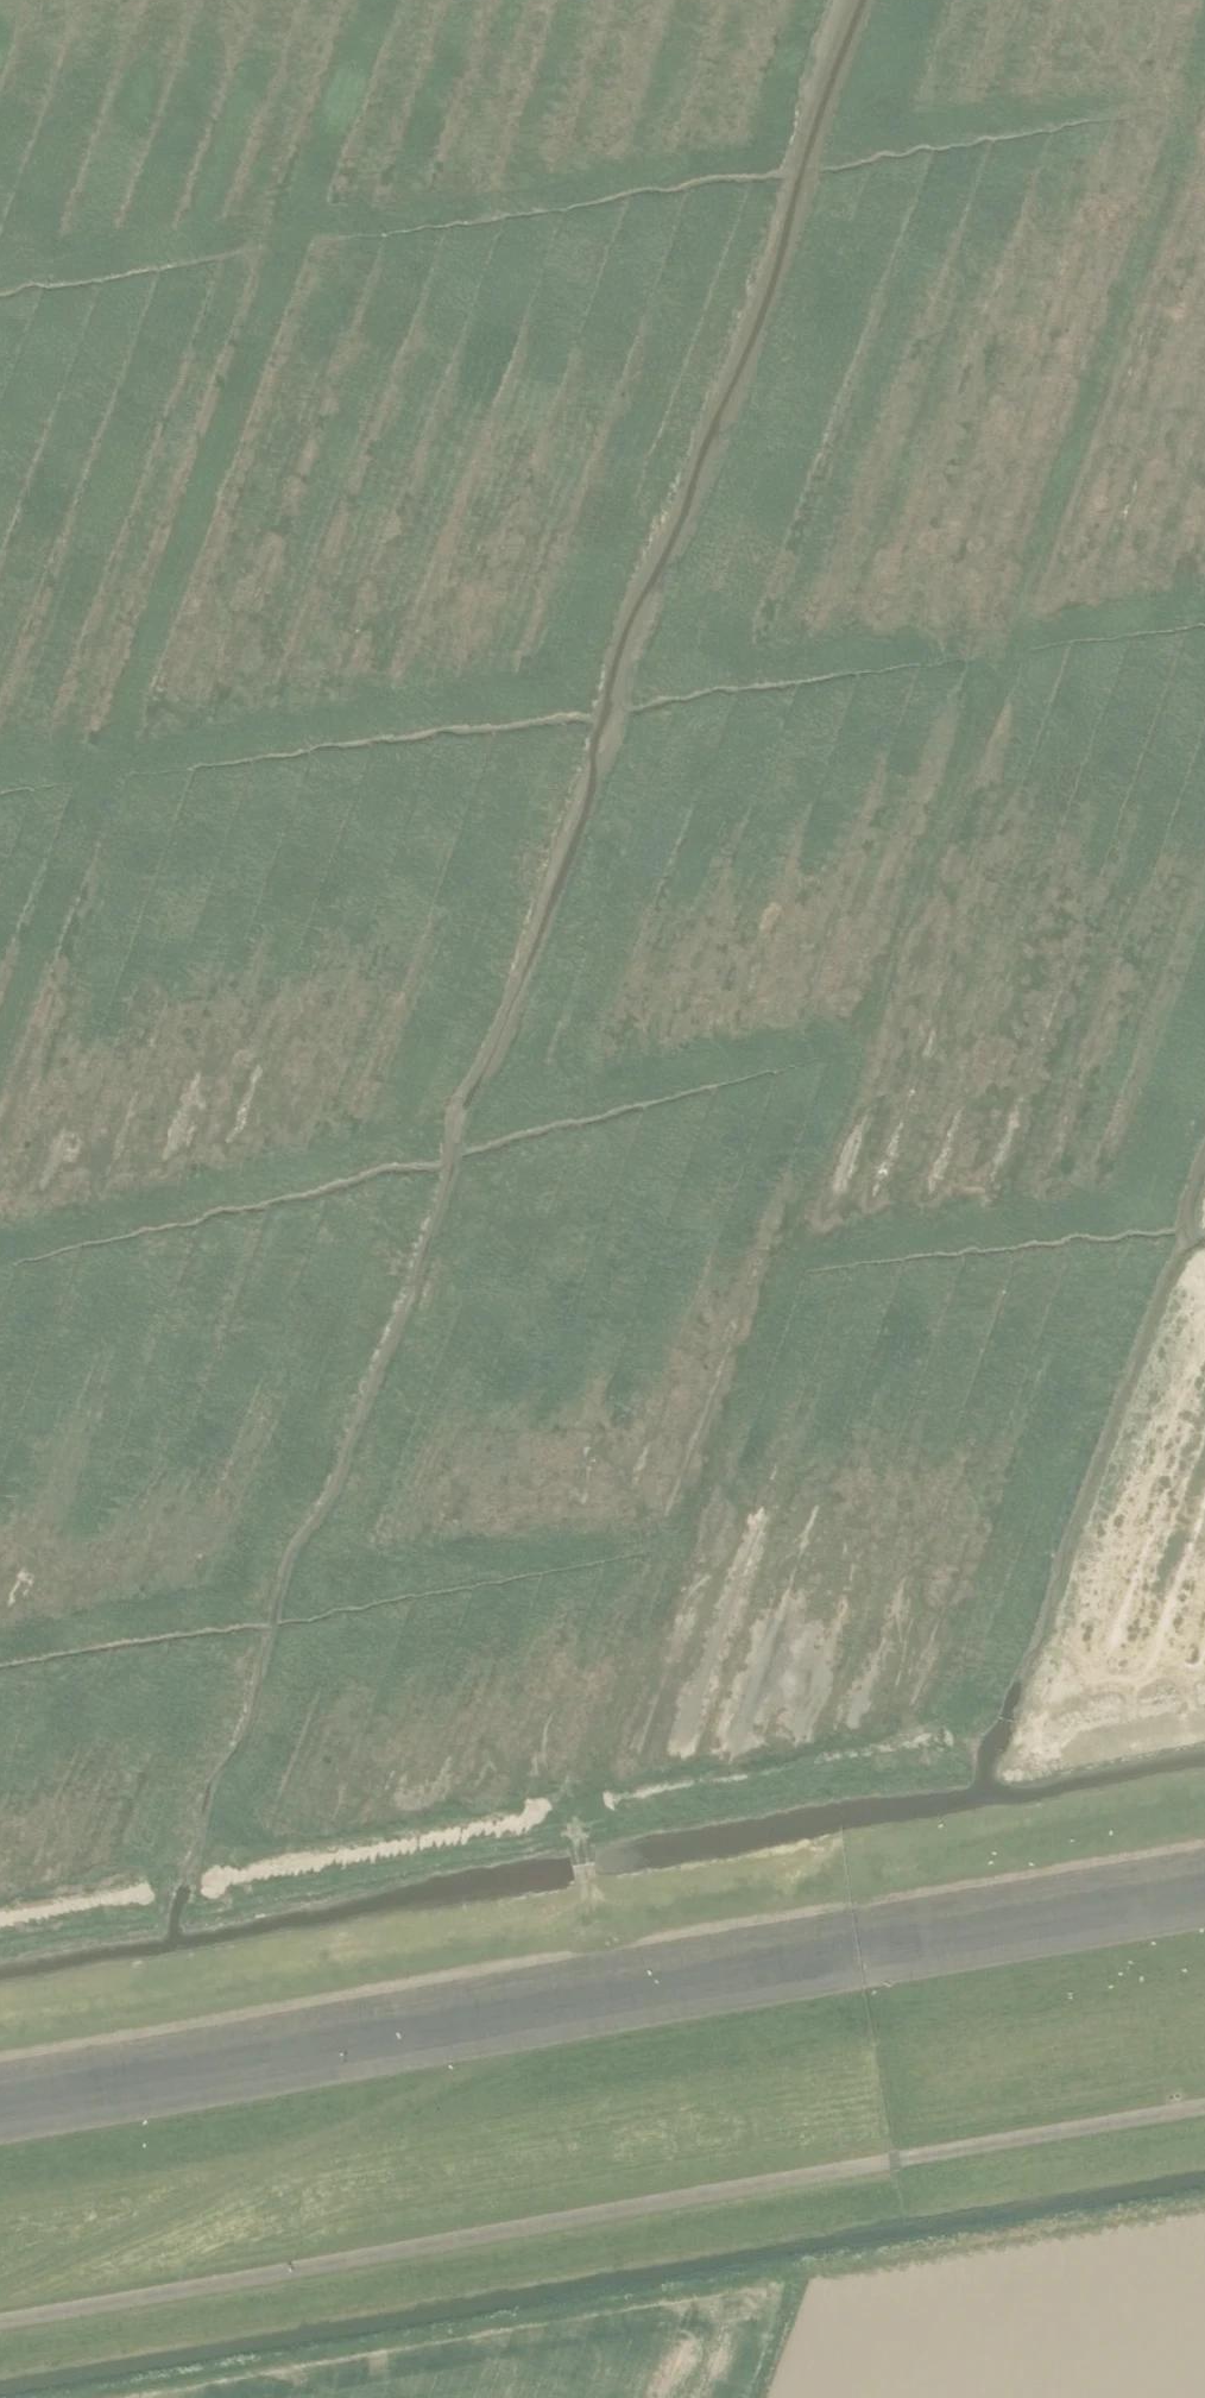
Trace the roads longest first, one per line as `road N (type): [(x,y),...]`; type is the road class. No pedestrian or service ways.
road 1 (track): [(0,2131),(1204,1919)]
road 2 (track): [(0,2286),(504,2042)]

